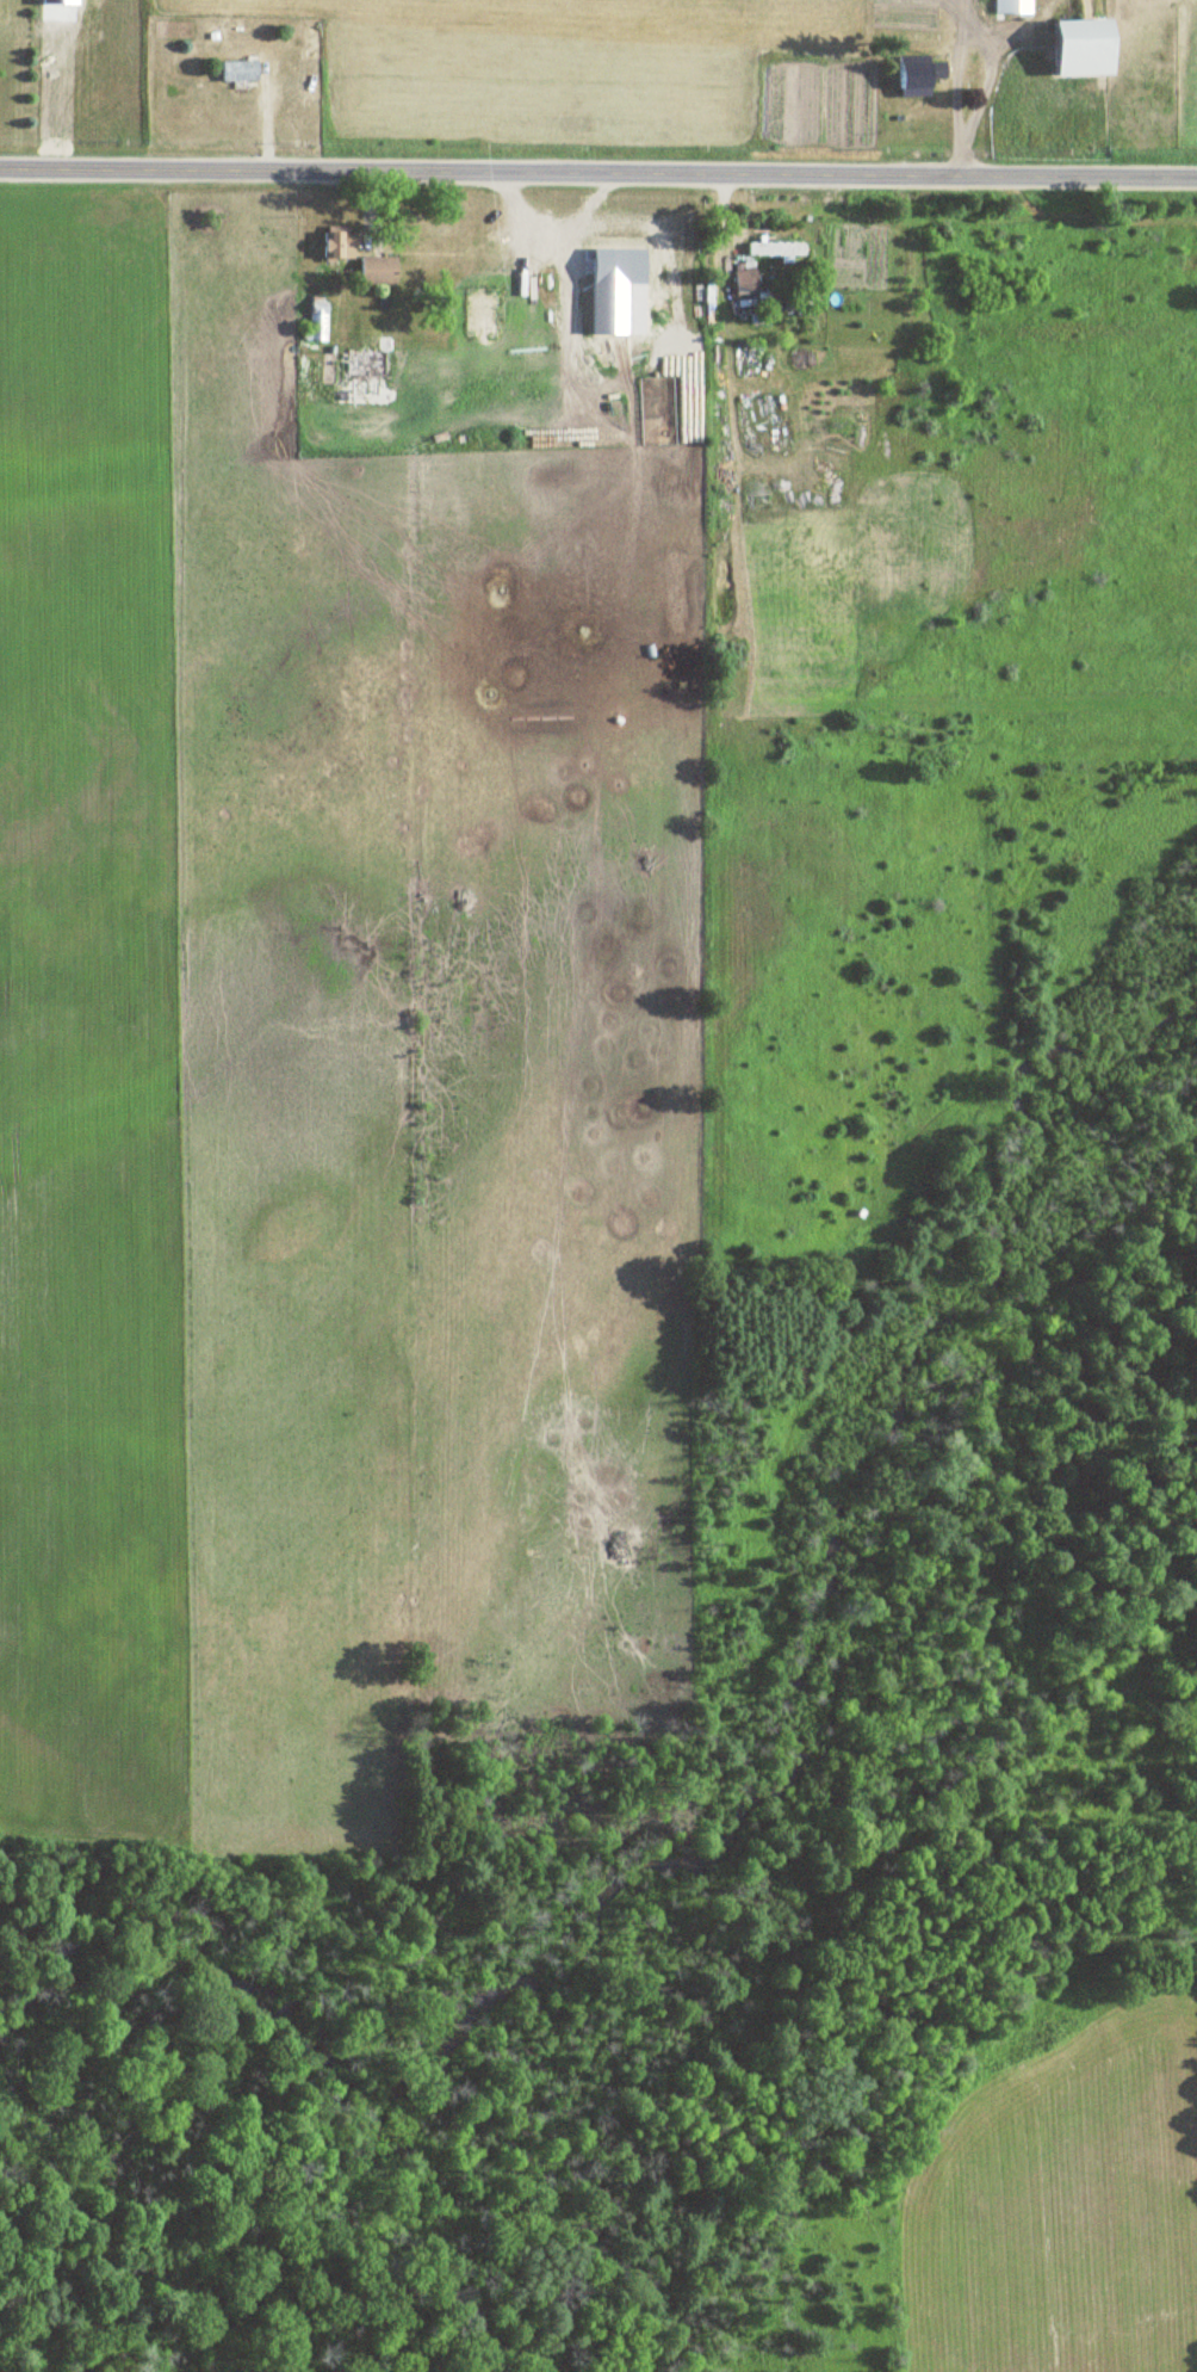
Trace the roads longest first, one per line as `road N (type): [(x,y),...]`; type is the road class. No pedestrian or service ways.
road 1 (residential): [(1196,178),(0,169)]

